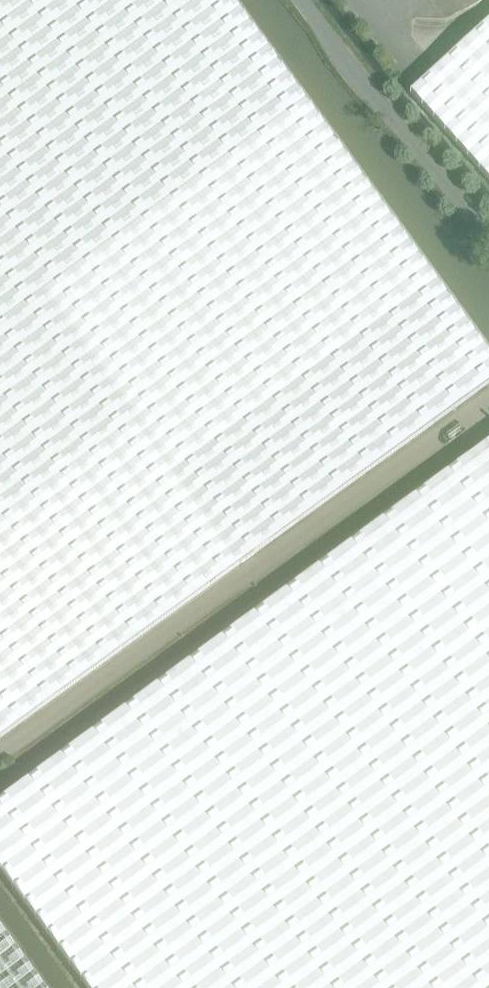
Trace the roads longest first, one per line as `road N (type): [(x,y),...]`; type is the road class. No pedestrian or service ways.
road 1 (unclassified): [(300,0),(488,234)]

